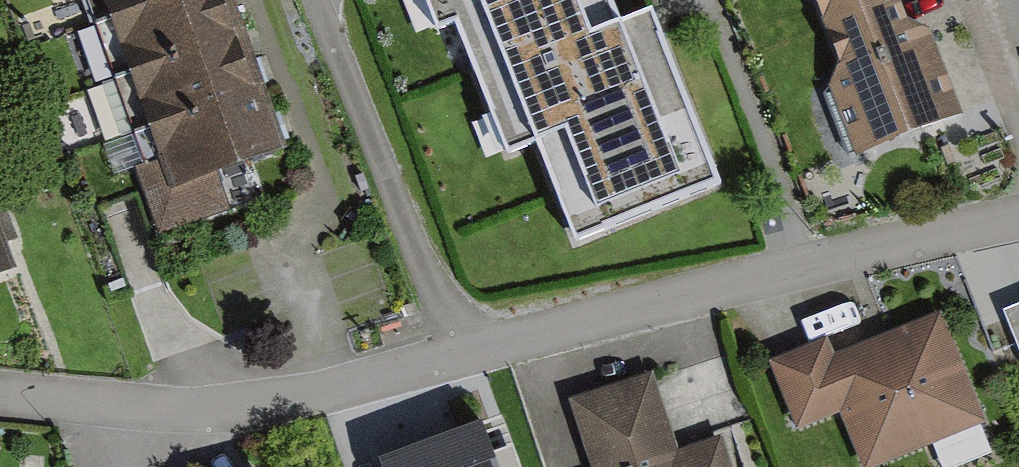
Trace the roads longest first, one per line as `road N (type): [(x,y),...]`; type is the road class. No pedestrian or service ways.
road 1 (residential): [(460,356),(1018,221)]
road 2 (residential): [(0,389),(169,411),(235,410),(460,356)]
road 3 (residential): [(460,356),(317,0)]

